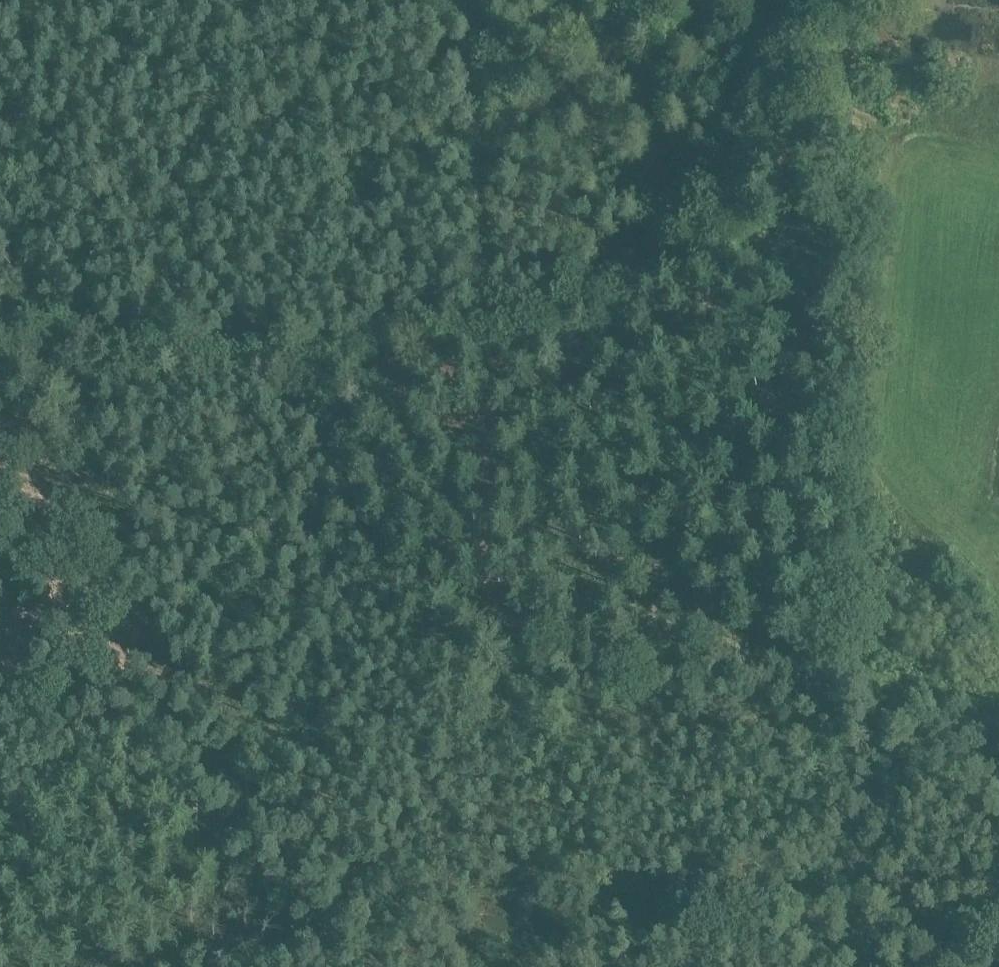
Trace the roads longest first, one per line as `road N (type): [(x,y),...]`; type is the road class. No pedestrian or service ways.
road 1 (track): [(864,0),(750,185),(698,248),(599,295),(495,326)]
road 2 (track): [(495,326),(244,360),(151,348),(0,297)]

